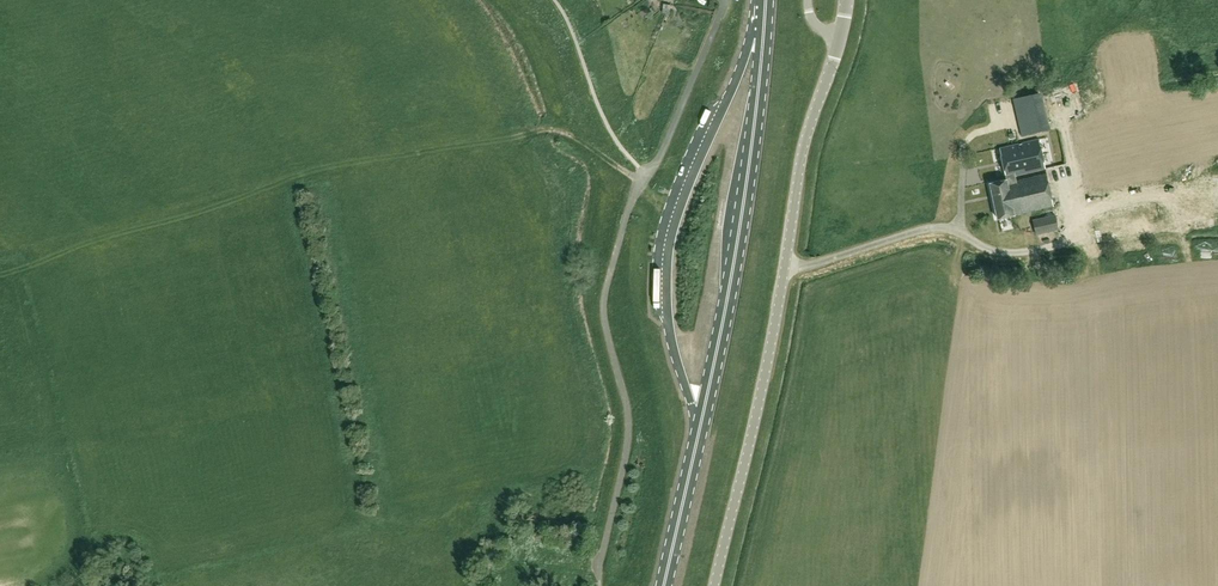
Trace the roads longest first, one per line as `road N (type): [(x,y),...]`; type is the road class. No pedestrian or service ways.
road 1 (primary): [(664,585),(734,262),(766,0)]
road 2 (unclassified): [(714,585),(778,305),(801,156),(840,39)]
road 3 (unclassified): [(628,214),(727,0)]
road 4 (track): [(1089,239),(1217,220)]
road 5 (track): [(641,182),(581,140),(534,130)]

